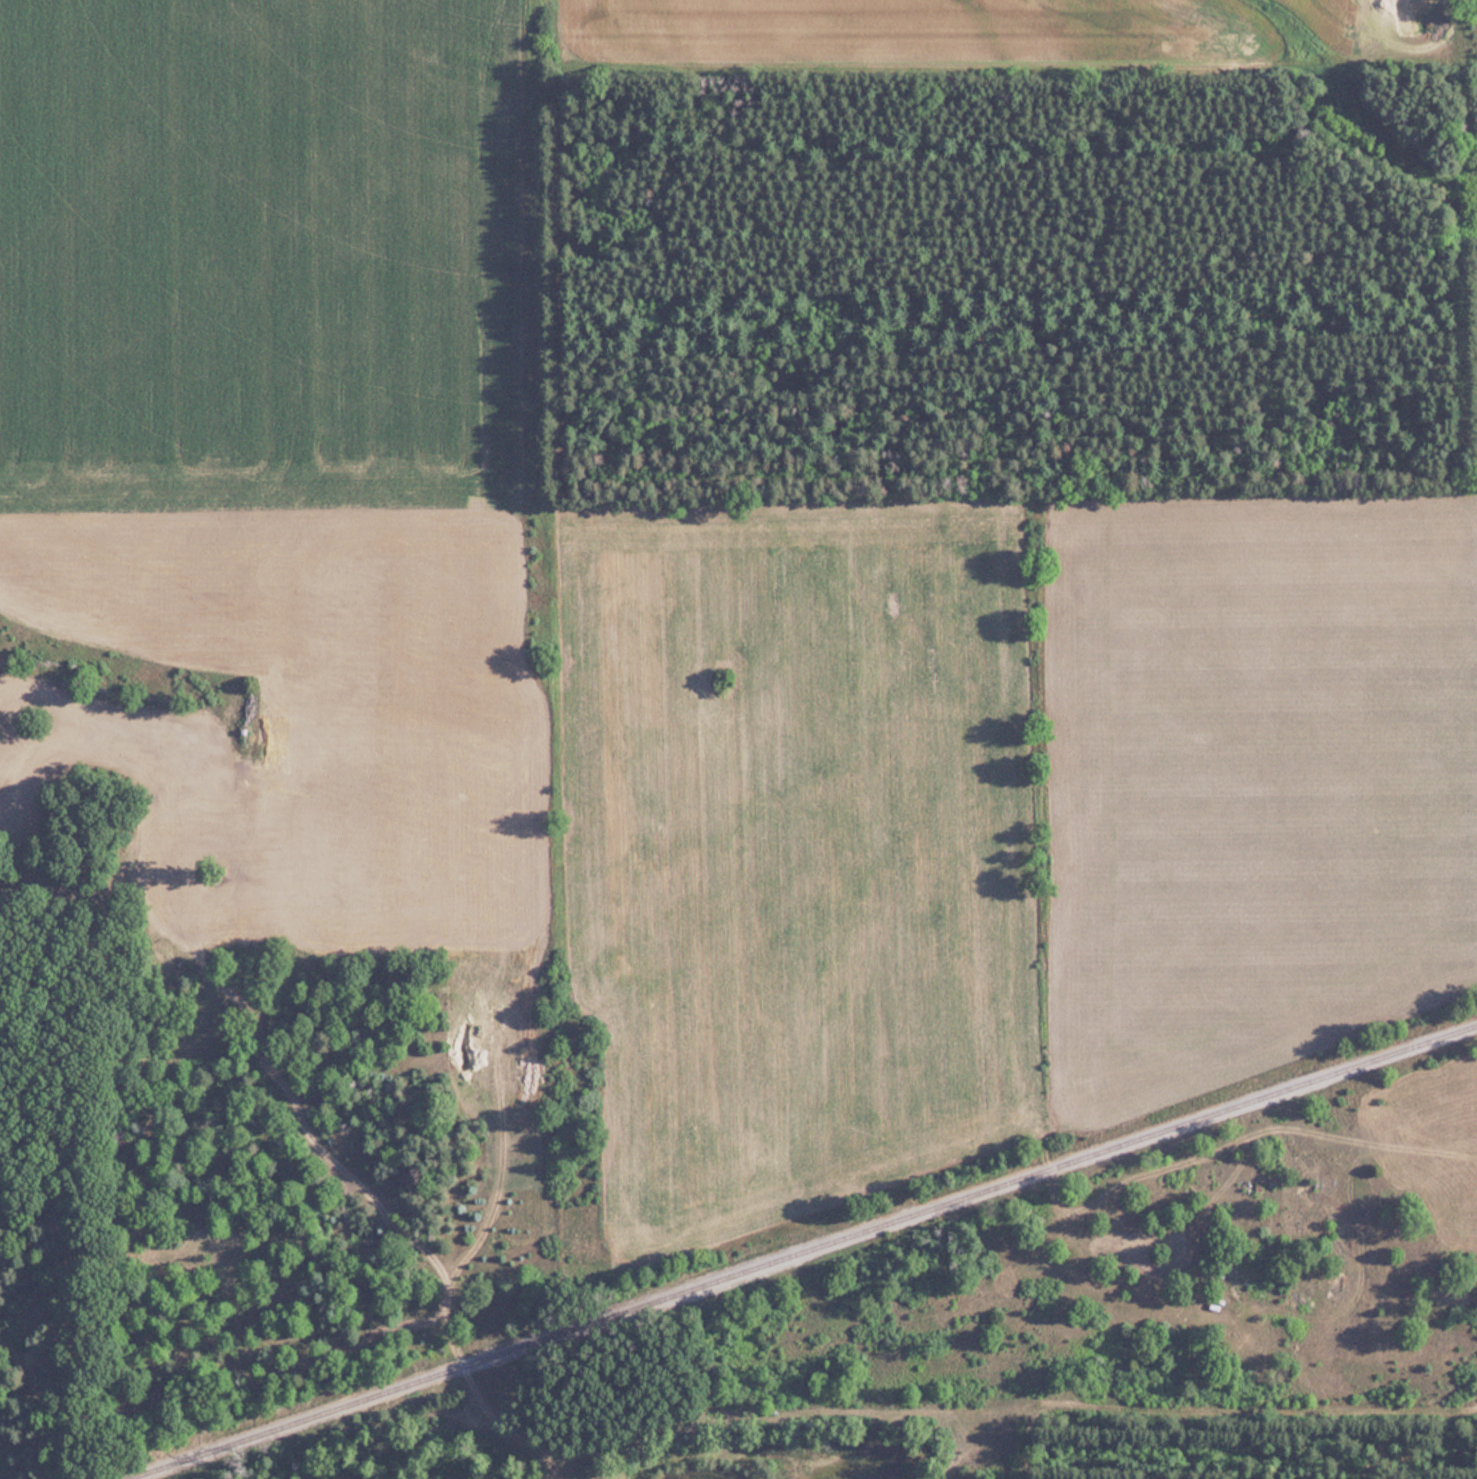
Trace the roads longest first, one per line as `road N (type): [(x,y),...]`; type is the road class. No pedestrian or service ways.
road 1 (residential): [(1014,1417),(1476,1411)]

